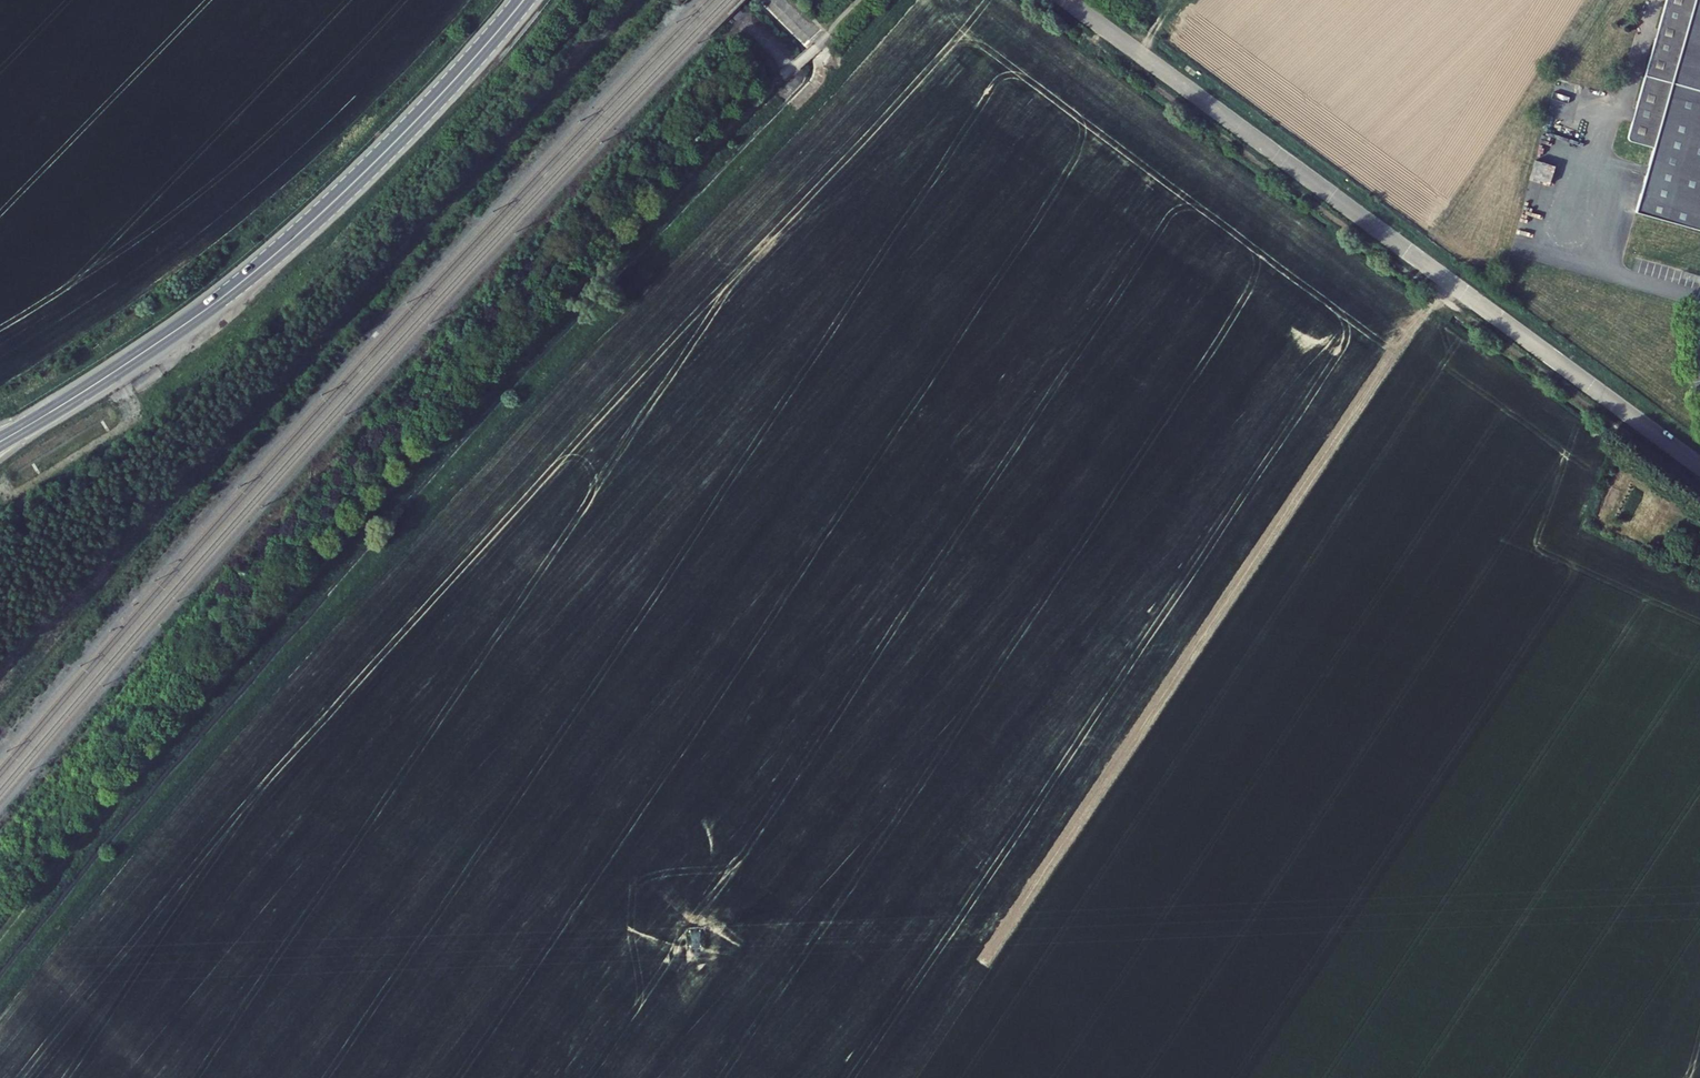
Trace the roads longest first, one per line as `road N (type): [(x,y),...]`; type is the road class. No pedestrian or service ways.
road 1 (residential): [(1699,467),(1066,0)]
road 2 (primary): [(35,421),(190,322),(277,253),(394,144),(524,0)]

